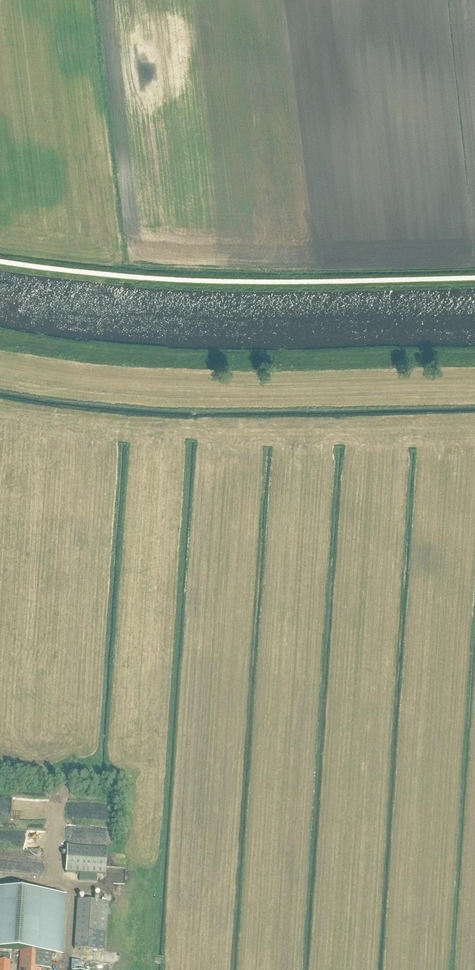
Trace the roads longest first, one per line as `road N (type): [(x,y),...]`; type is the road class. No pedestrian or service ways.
road 1 (track): [(0,336),(148,354),(474,352)]

